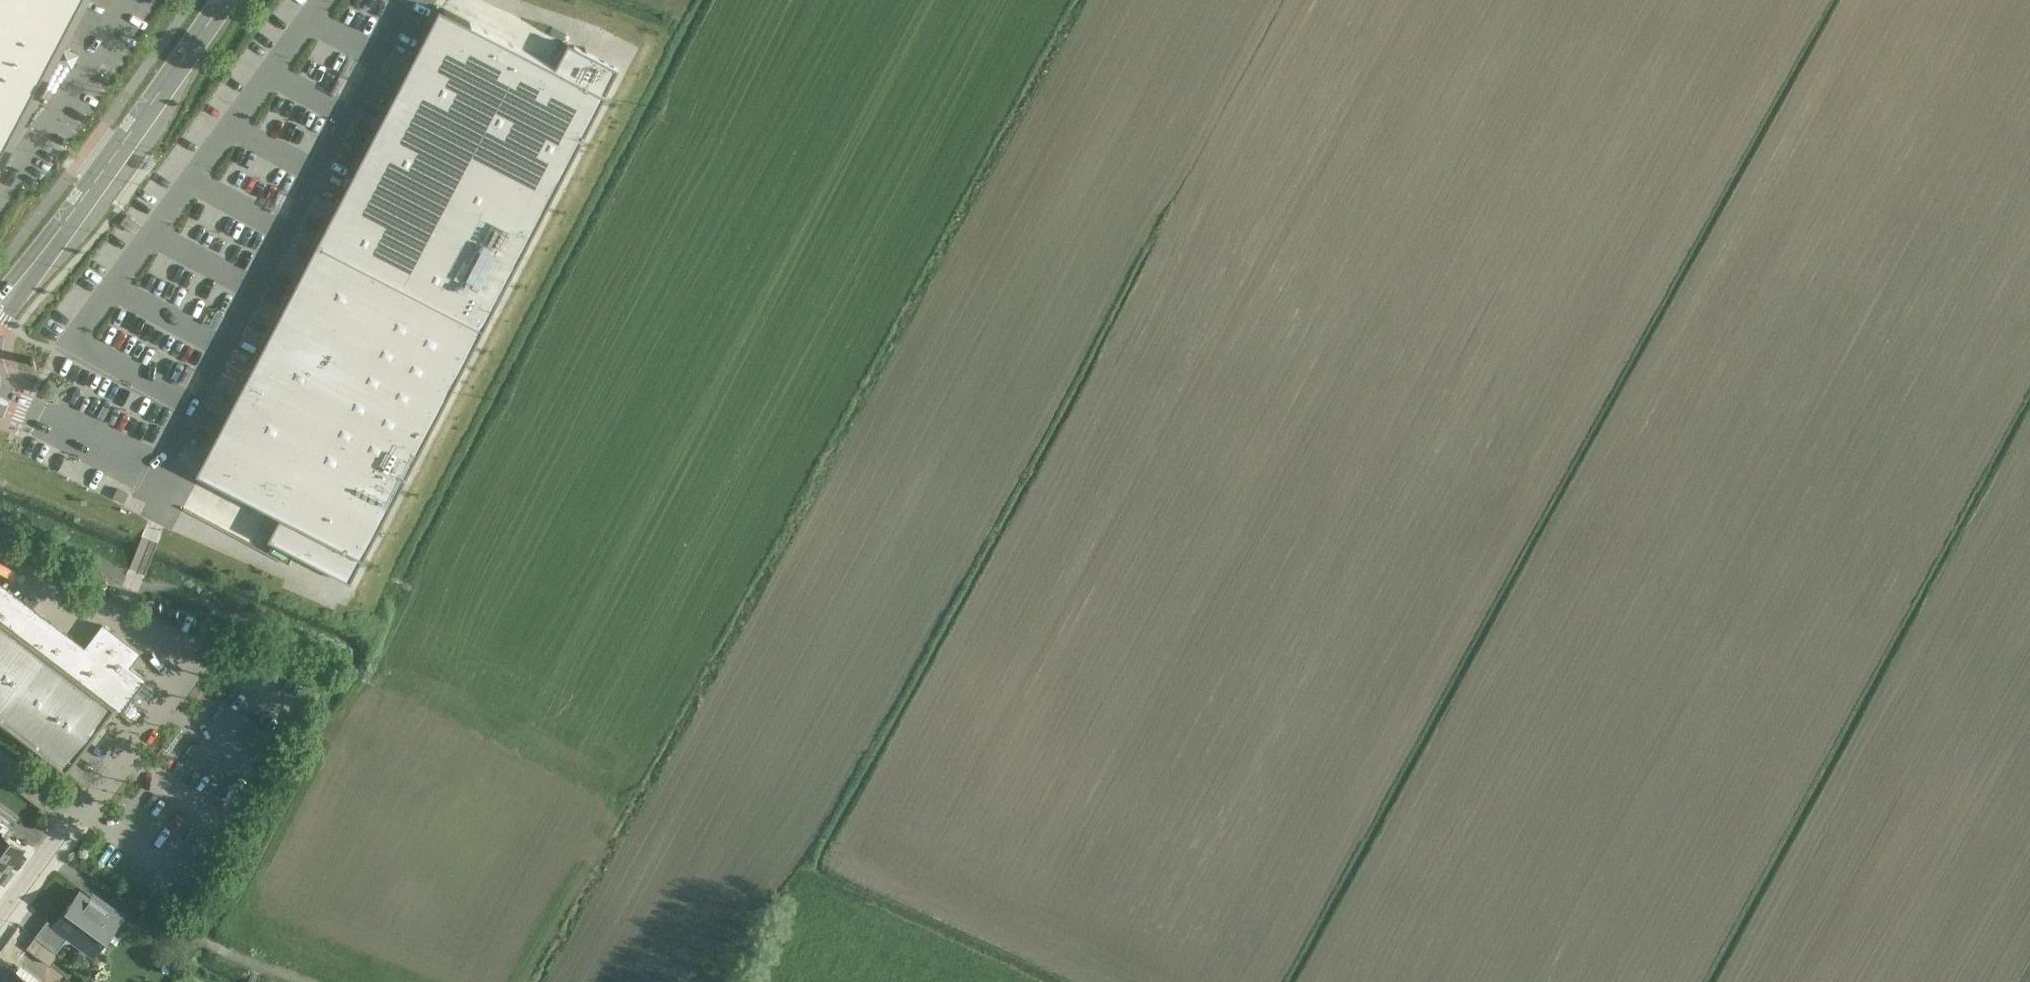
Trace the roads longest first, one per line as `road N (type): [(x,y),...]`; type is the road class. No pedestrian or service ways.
road 1 (secondary): [(220,0),(0,305)]
road 2 (residential): [(0,755),(82,818),(0,934)]

